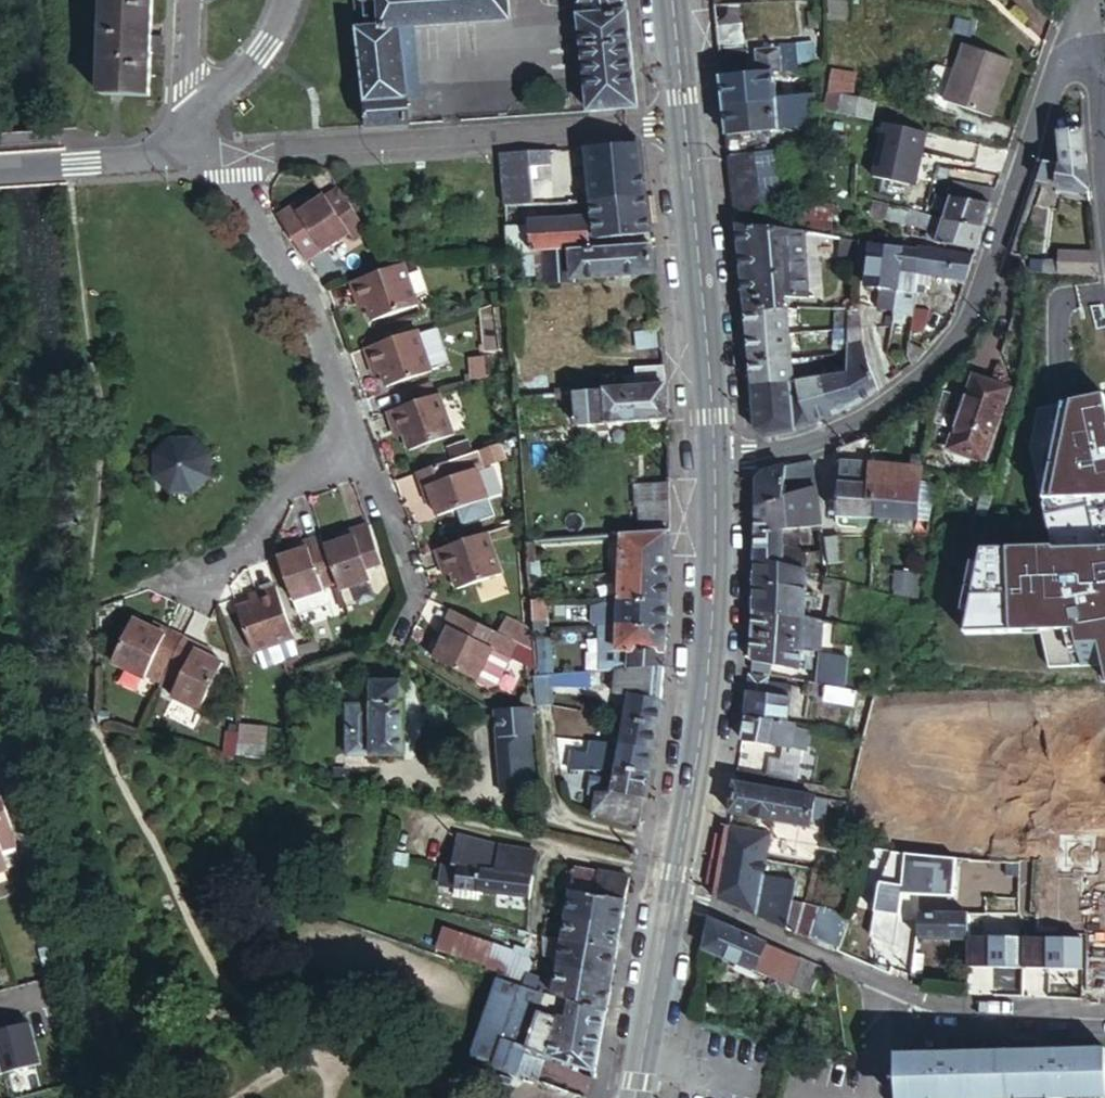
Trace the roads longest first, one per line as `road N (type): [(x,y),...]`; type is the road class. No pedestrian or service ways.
road 1 (residential): [(715,455),(800,443),(874,411),(921,377),(981,302),(1054,86),(1064,61),(1083,51)]
road 2 (residential): [(686,121),(226,153)]
road 3 (secondary): [(715,455),(711,641),(674,891)]
road 4 (secondary): [(686,121),(715,455)]
road 5 (residential): [(226,153),(233,189),(310,310),(360,450)]
road 6 (residential): [(900,993),(860,967),(674,891)]
road 7 (residential): [(360,450),(288,482),(245,547),(191,594)]
road 8 (secondary): [(674,891),(635,1097)]
road 9 (residential): [(1104,1011),(949,1009),(900,993)]
road 10 (residential): [(360,450),(391,515),(415,600),(398,639)]
road 11 (residential): [(186,155),(0,168)]
road 12 (residential): [(208,106),(265,48),(290,0)]
road 13 (secondary): [(673,0),(686,121)]

